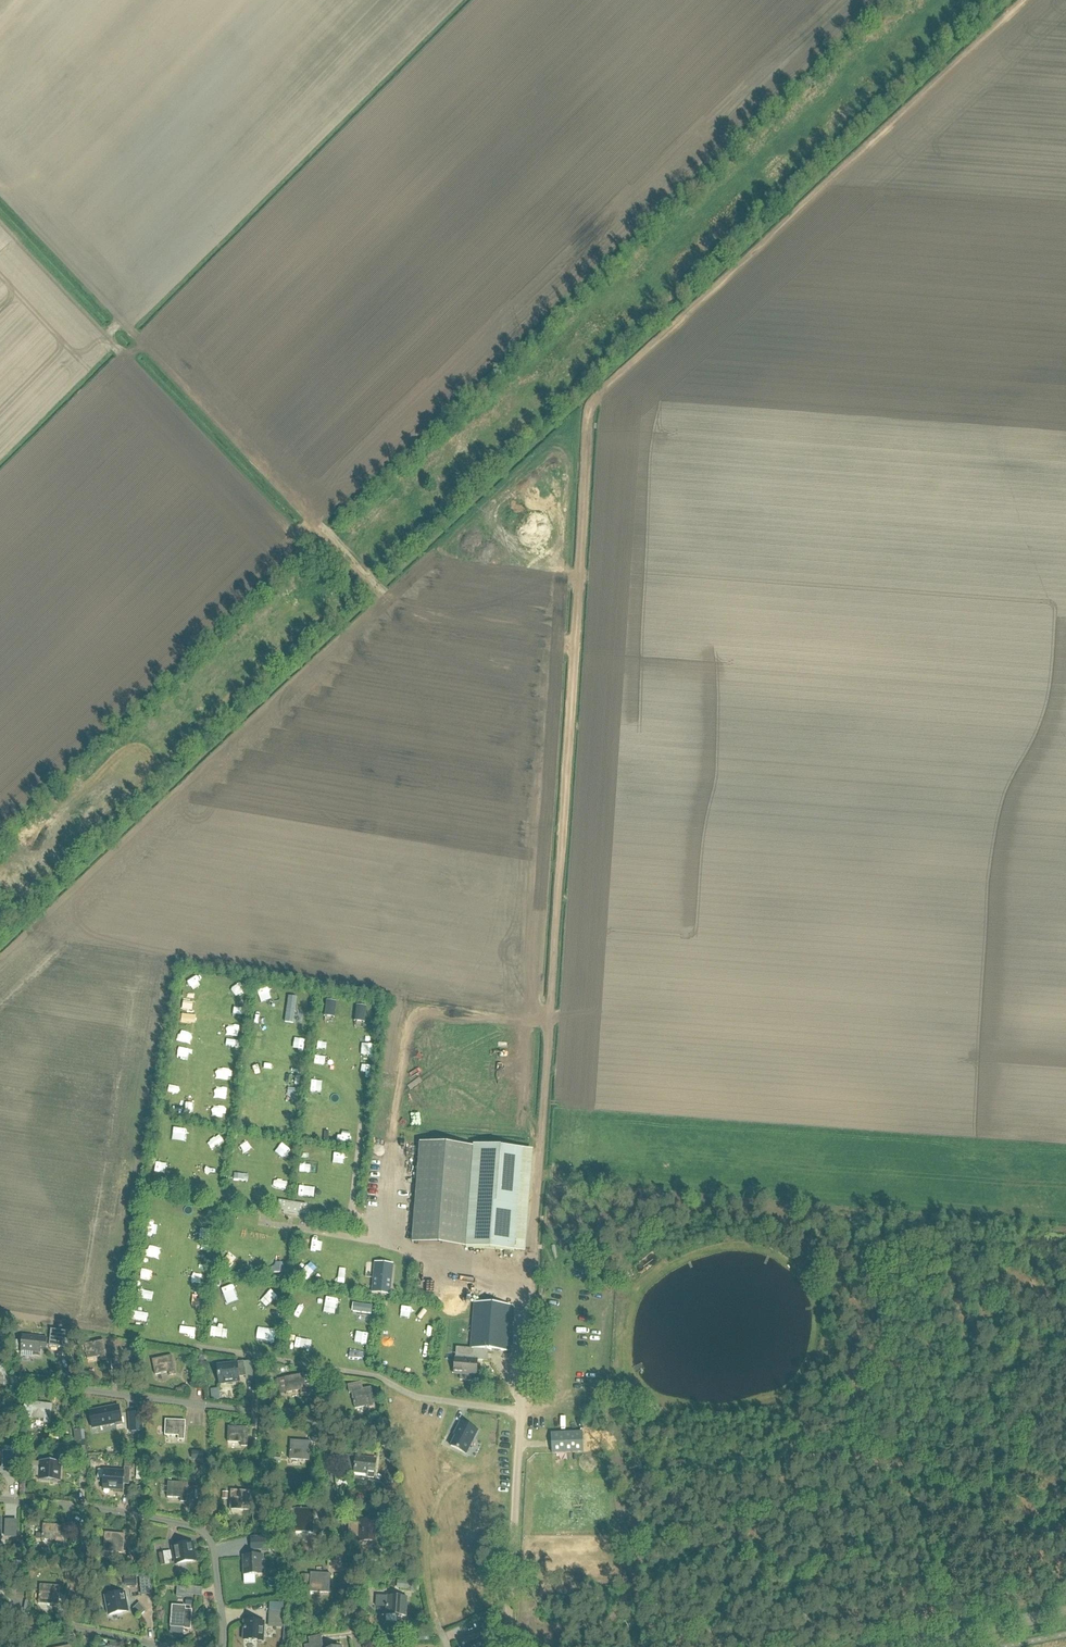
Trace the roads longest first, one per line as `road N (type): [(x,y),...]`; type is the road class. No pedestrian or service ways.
road 1 (track): [(1024,0),(590,410),(539,1155)]
road 2 (track): [(402,1246),(389,1229),(391,1146),(406,1028),(410,1015),(427,1010)]
road 3 (track): [(436,1620),(428,1546),(435,1503),(453,1478),(521,1449)]
road 4 (tertiary): [(1065,1613),(896,1646)]

